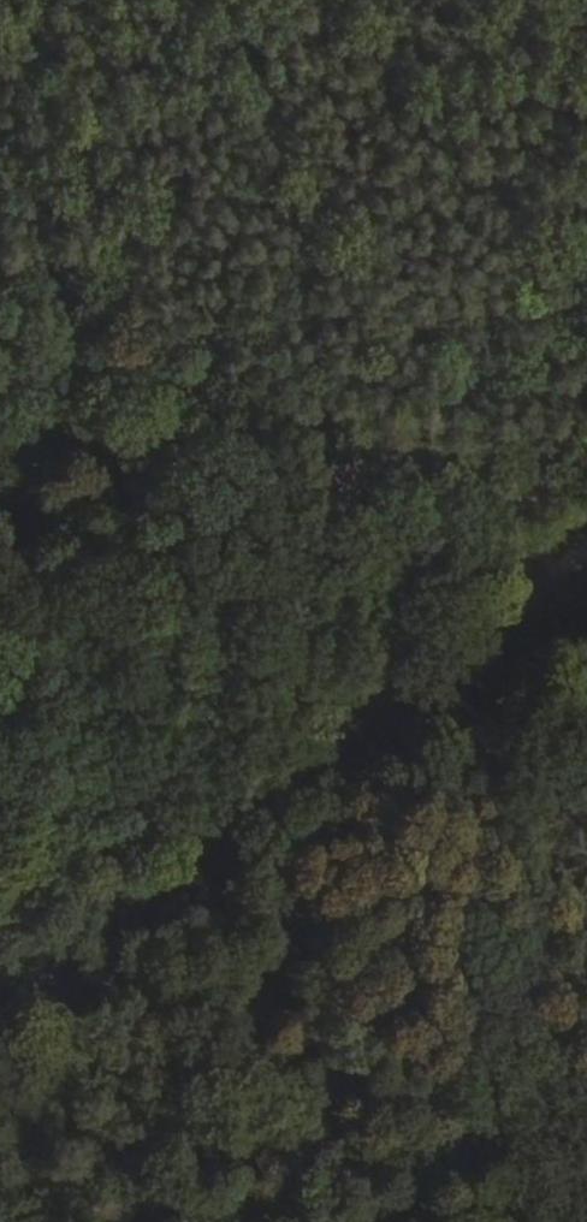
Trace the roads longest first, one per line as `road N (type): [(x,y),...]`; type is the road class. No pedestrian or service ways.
road 1 (track): [(0,1005),(586,550)]

